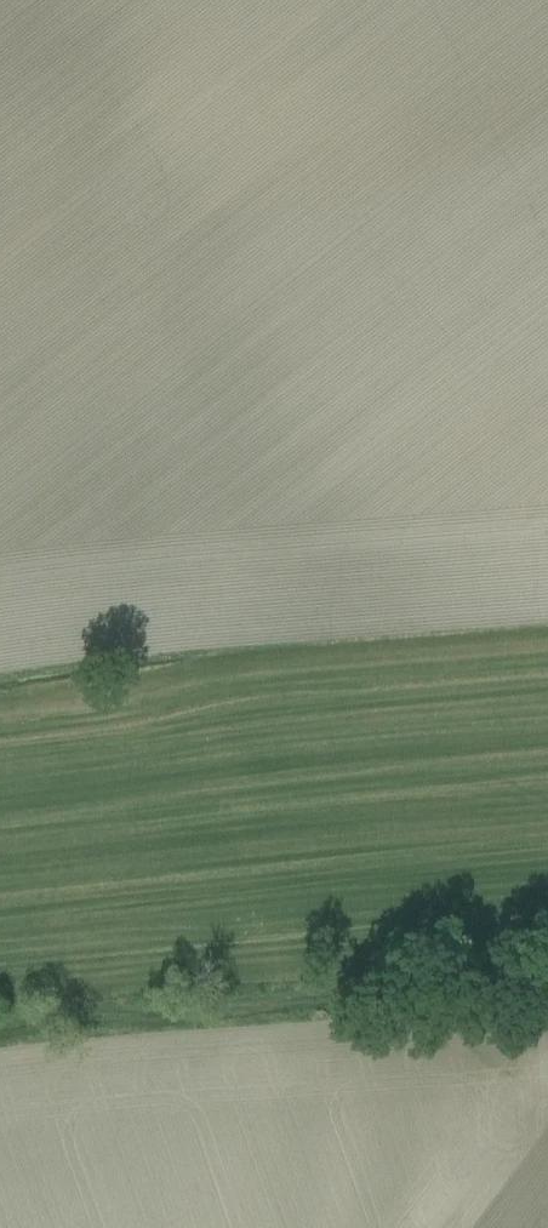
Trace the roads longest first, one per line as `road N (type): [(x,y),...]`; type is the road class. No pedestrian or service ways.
road 1 (track): [(547,982),(0,1033)]

